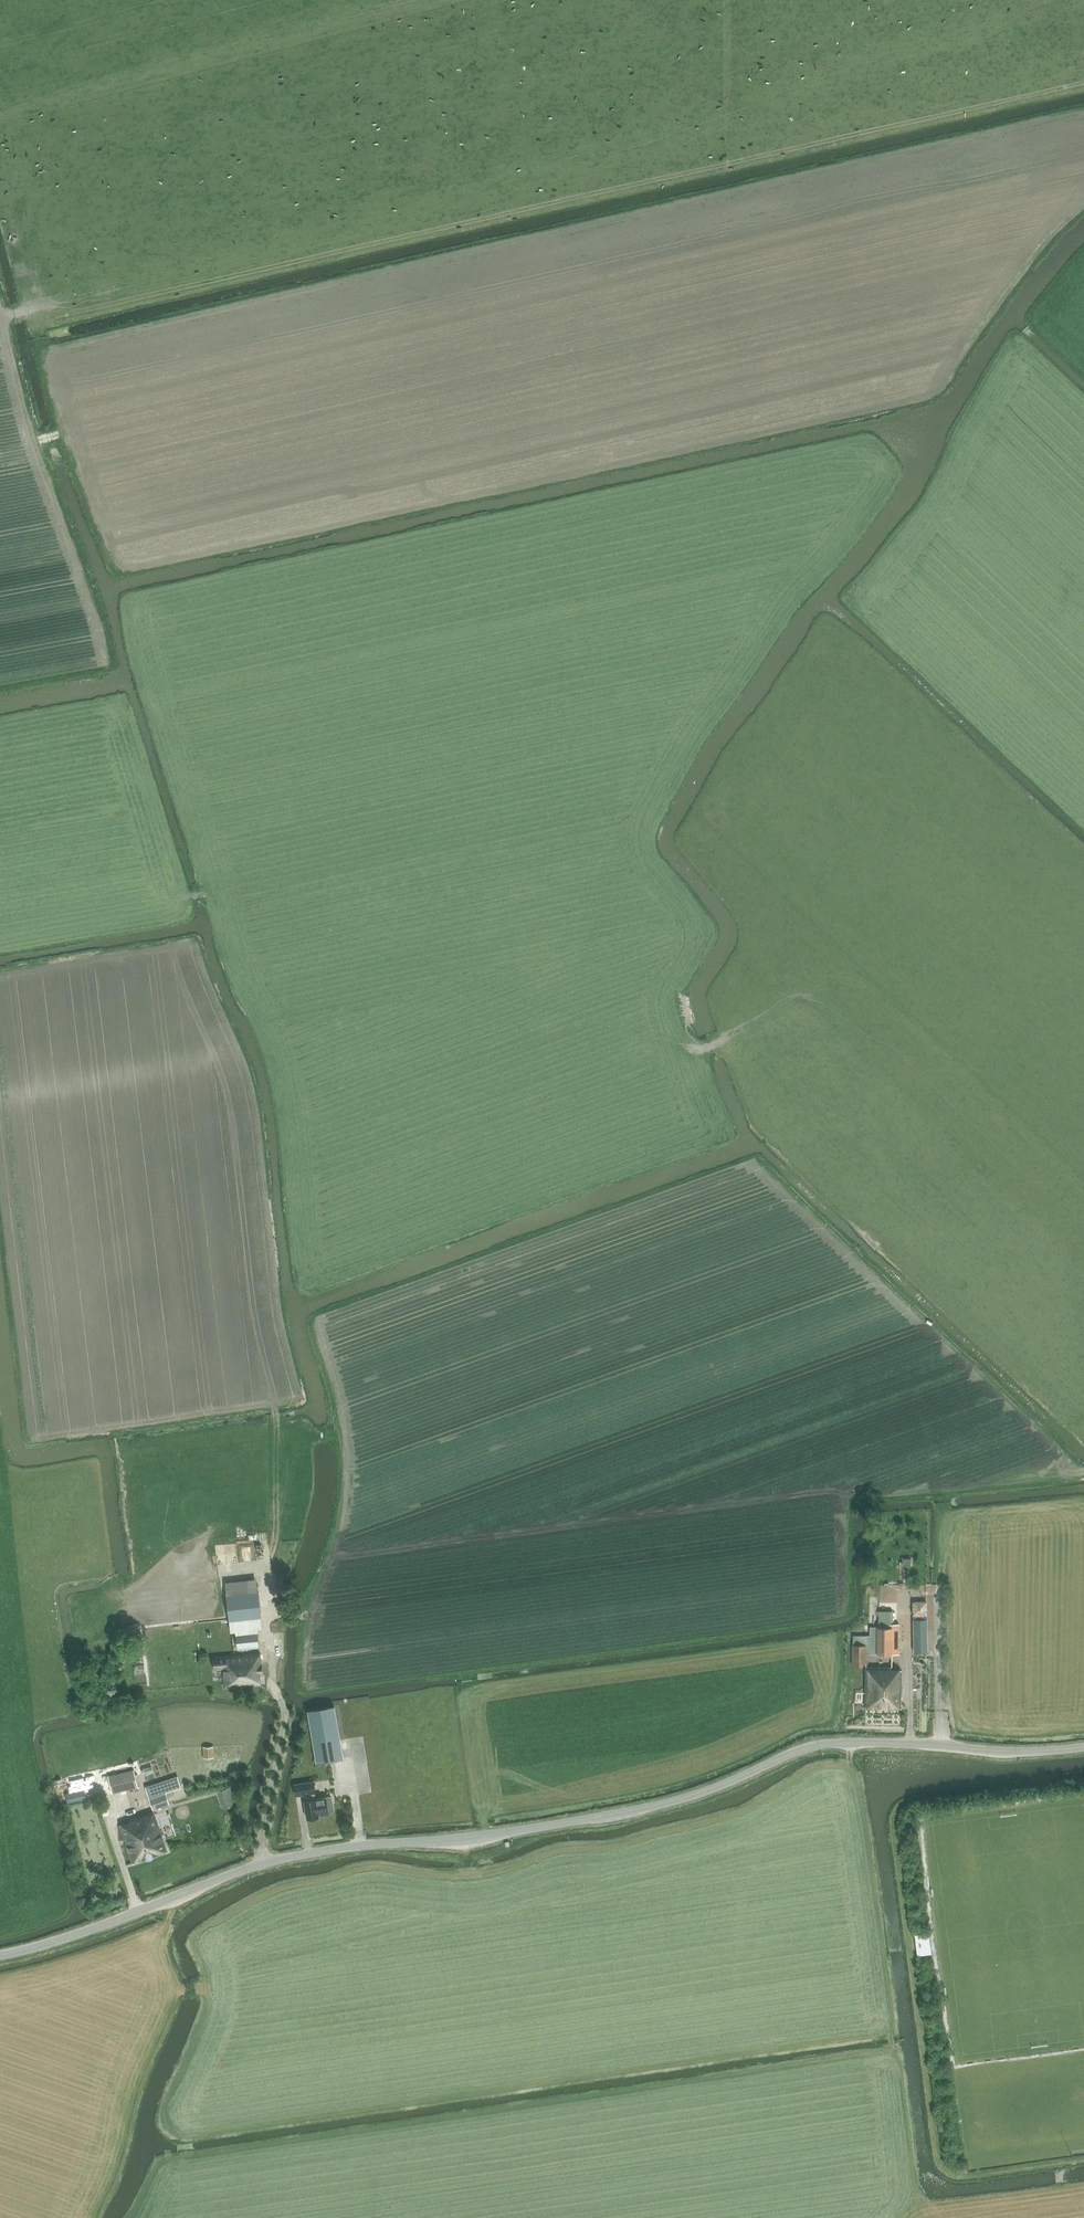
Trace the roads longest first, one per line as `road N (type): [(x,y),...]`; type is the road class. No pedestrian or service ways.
road 1 (tertiary): [(0,1956),(259,1865),(639,1810),(812,1745),(1083,1747)]

